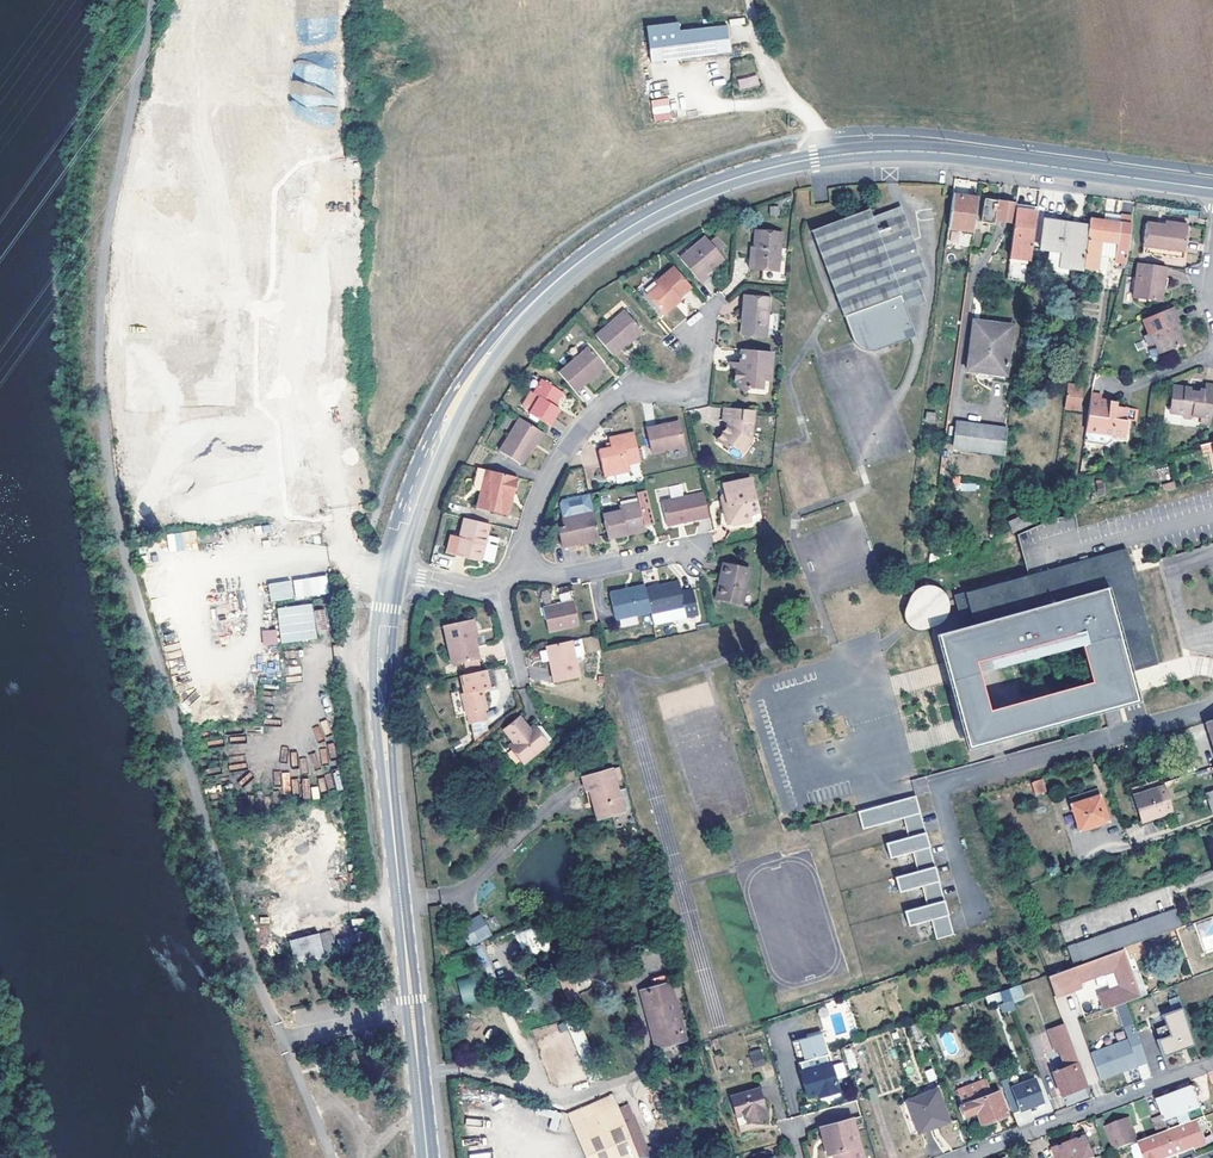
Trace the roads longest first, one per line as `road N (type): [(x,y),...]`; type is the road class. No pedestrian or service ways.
road 1 (secondary): [(391,571),(427,463),(498,340),(562,277),(661,208),(761,169),(889,151),(1212,188)]
road 2 (secondary): [(428,1157),(381,692),(391,571)]
road 3 (residential): [(266,532),(242,538),(231,552),(302,864)]
road 4 (residential): [(272,187),(269,292),(257,304),(256,404),(275,429),(286,529)]
road 5 (residential): [(522,563),(546,477),(584,427),(626,392),(674,393),(697,381),(696,328)]
road 6 (residential): [(1212,1065),(963,1157)]
road 7 (track): [(260,0),(272,187)]
road 8 (residential): [(522,563),(554,576),(687,549)]
road 9 (residential): [(391,571),(482,587),(522,563)]
road 10 (residential): [(286,529),(321,529),(360,565),(391,571)]

